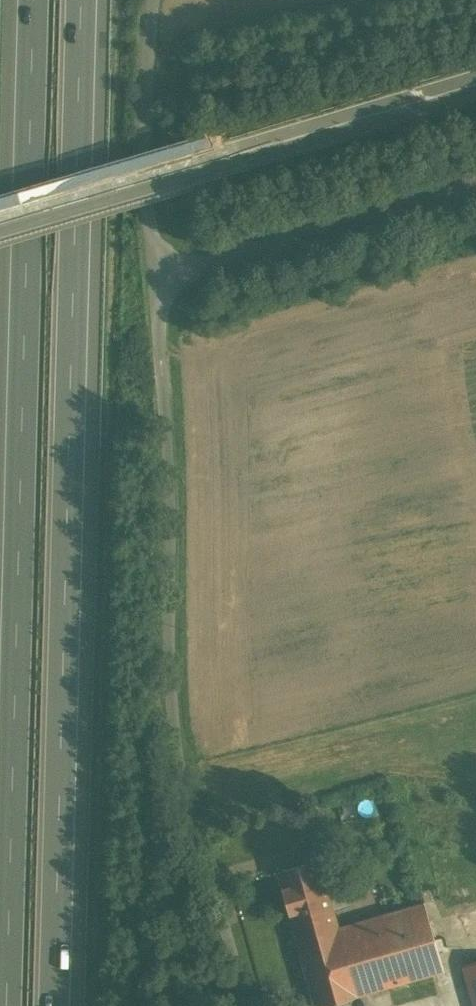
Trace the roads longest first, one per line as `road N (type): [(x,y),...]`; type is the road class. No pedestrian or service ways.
road 1 (motorway): [(36,0),(5,1005)]
road 2 (motorway): [(52,1005),(80,0)]
road 3 (unclassified): [(246,1005),(169,744),(158,284)]
road 4 (secondary): [(0,223),(475,81)]
road 5 (unclassified): [(158,284),(475,188)]
road 6 (unclassified): [(154,0),(146,201),(158,284)]

